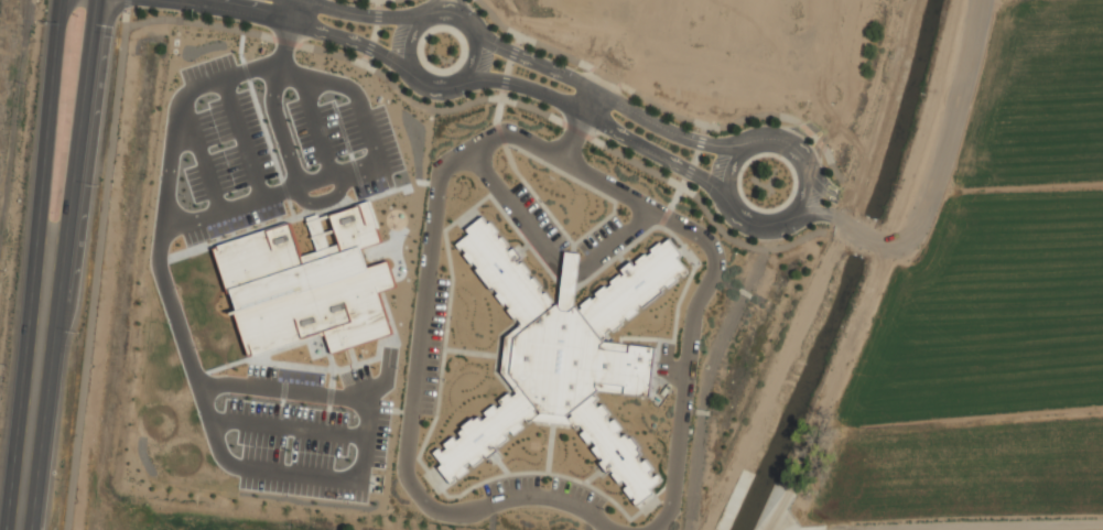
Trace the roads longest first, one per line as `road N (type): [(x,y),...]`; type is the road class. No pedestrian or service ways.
road 1 (primary): [(19,529),(99,0)]
road 2 (primary): [(62,0),(18,529)]
road 3 (residential): [(464,80),(496,80),(572,106),(724,196)]
road 4 (residential): [(736,149),(662,128),(486,40),(478,29)]
road 5 (residential): [(149,0),(329,34),(417,76)]
road 6 (residential): [(736,149),(770,138),(801,155),(809,190),(788,219),(750,223),(729,207),(723,170),(736,149)]
road 7 (residential): [(478,29),(461,12),(426,11),(405,35),(410,68),(434,86),(464,80),(483,52),(478,29)]

